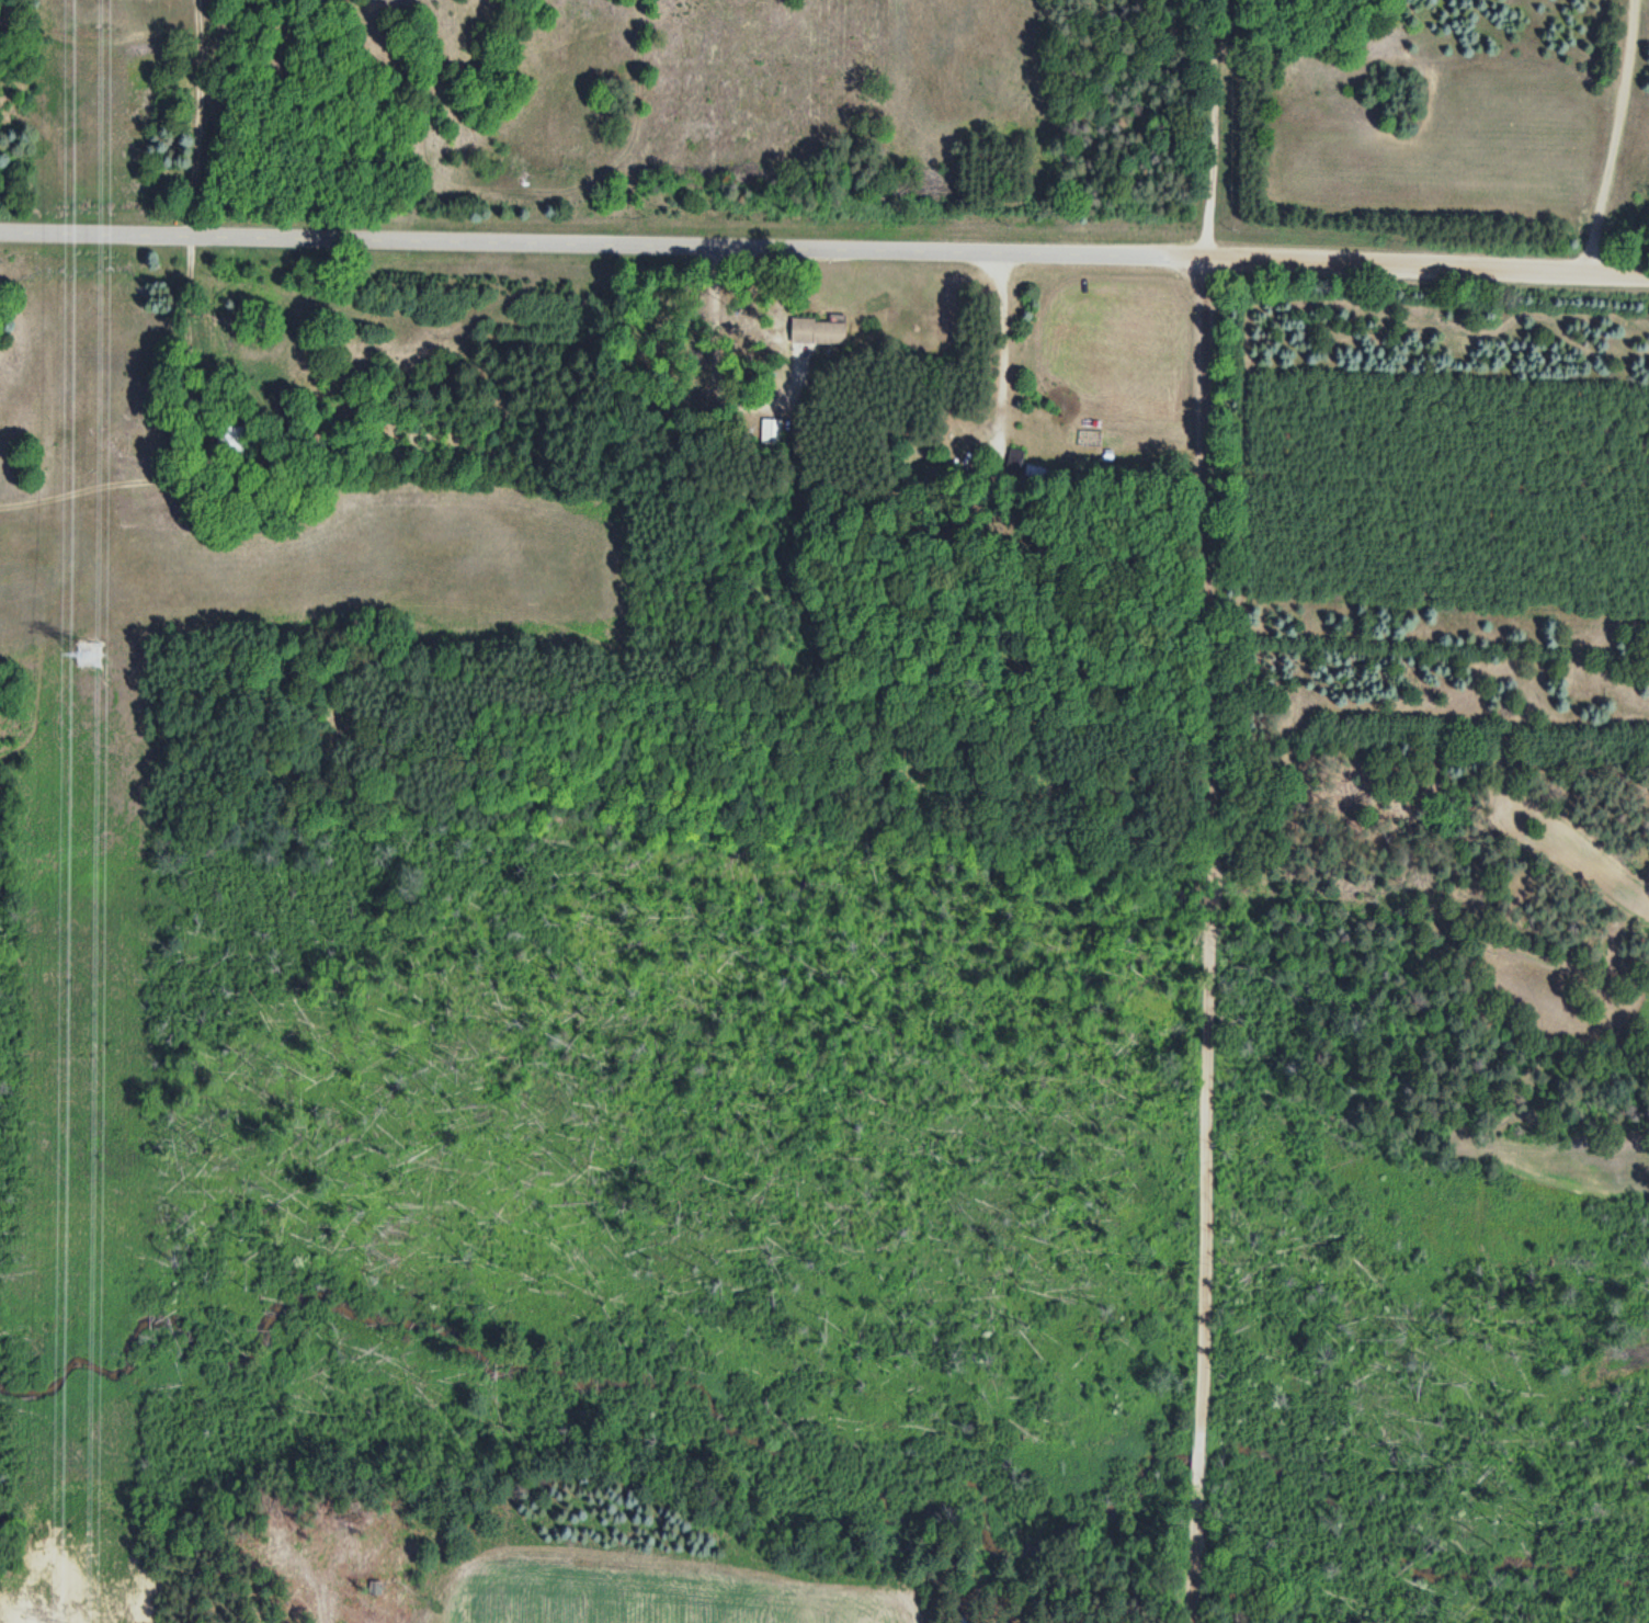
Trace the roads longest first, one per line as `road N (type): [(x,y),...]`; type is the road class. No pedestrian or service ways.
road 1 (residential): [(1191,1622),(1213,889),(1181,446),(1193,0)]
road 2 (residential): [(1165,238),(0,218)]
road 3 (residential): [(1648,256),(1165,238)]

